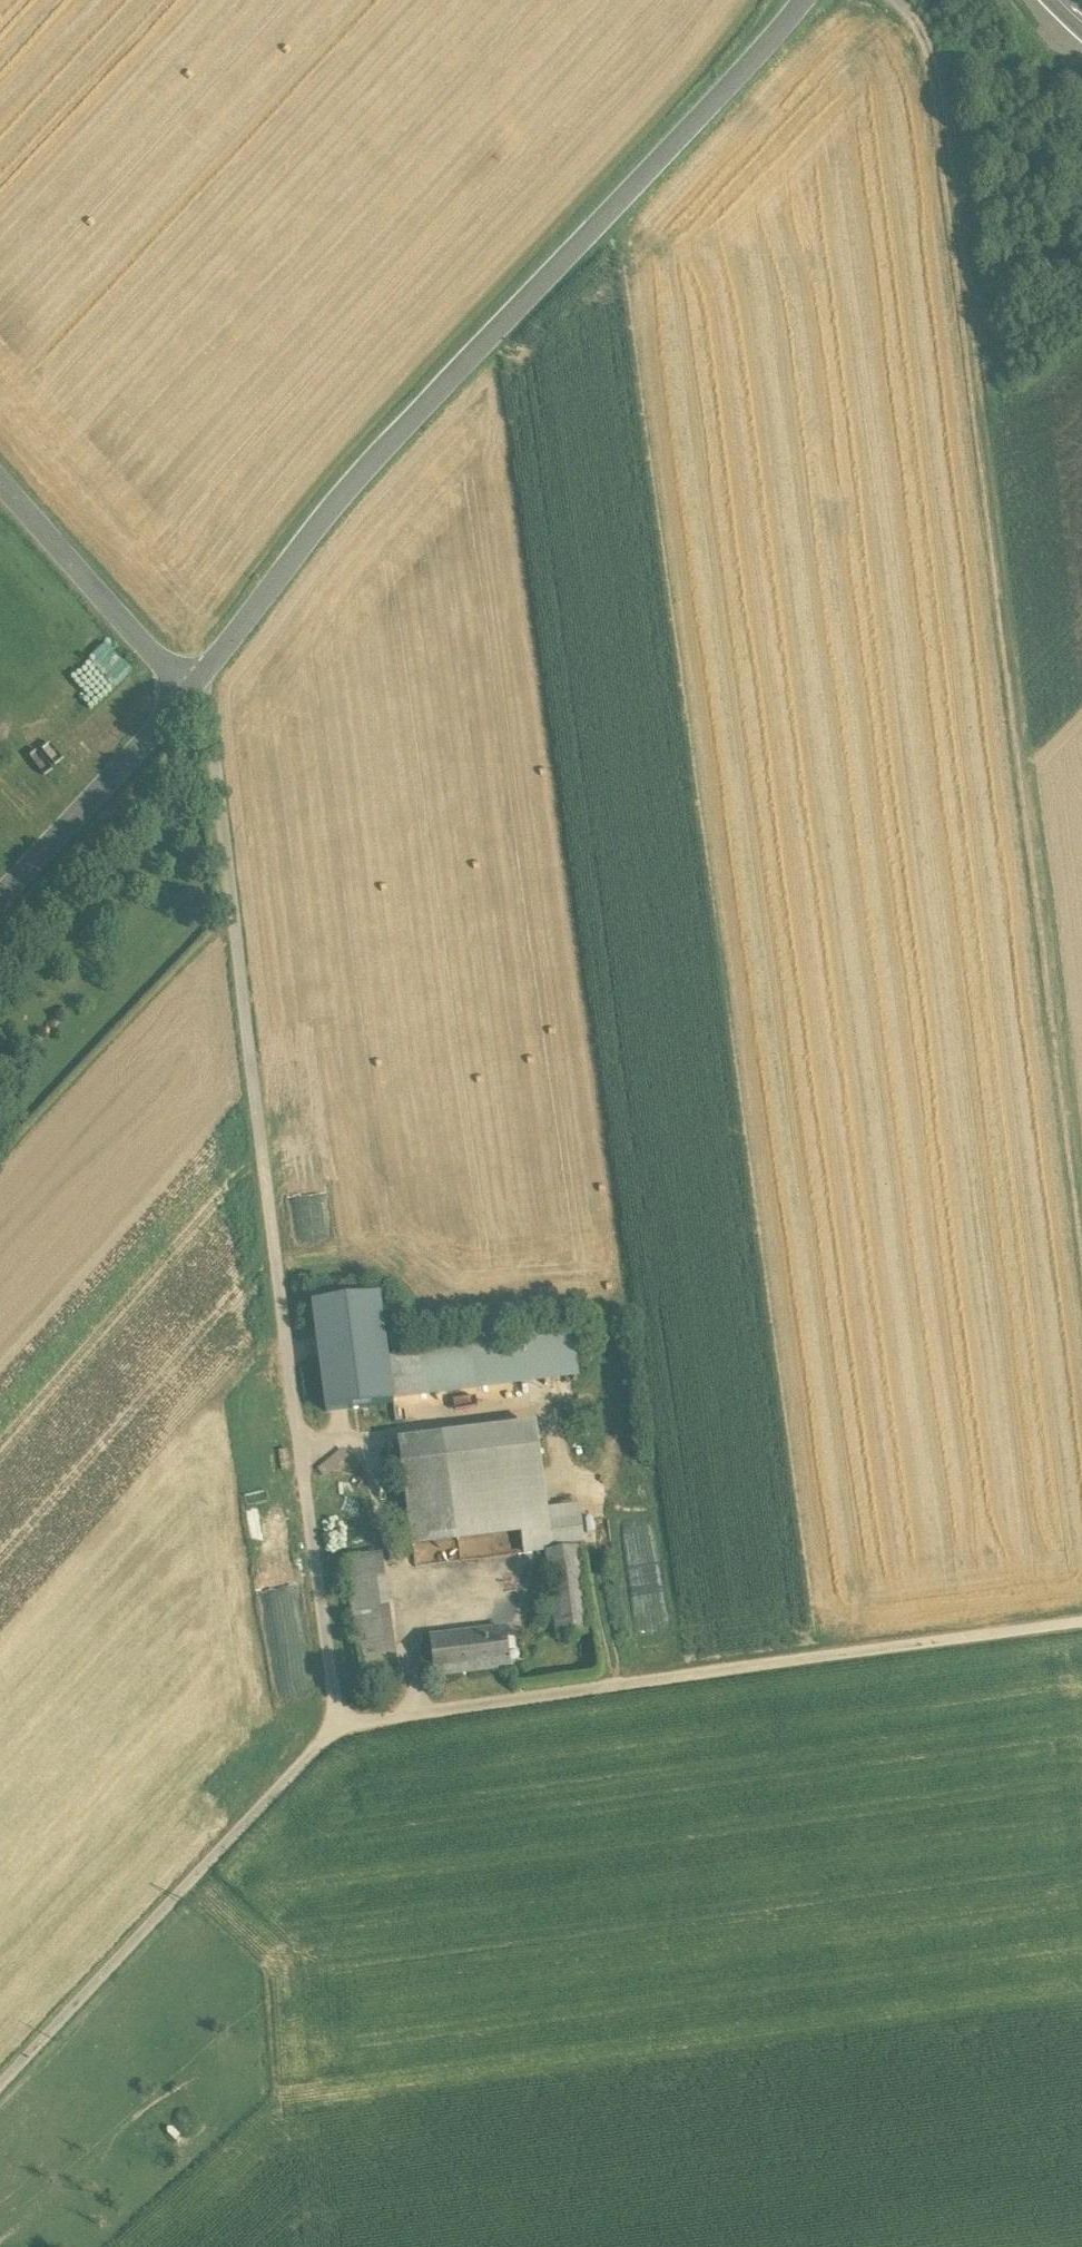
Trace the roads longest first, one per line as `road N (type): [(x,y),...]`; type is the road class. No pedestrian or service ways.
road 1 (unclassified): [(803,0),(706,114),(351,487),(192,685)]
road 2 (track): [(1081,1238),(981,407)]
road 3 (track): [(339,1718),(1081,1628)]
road 4 (track): [(894,0),(929,55),(981,407)]
road 5 (unclassified): [(192,685),(0,895)]
road 6 (unclassified): [(192,685),(158,660),(0,480)]

